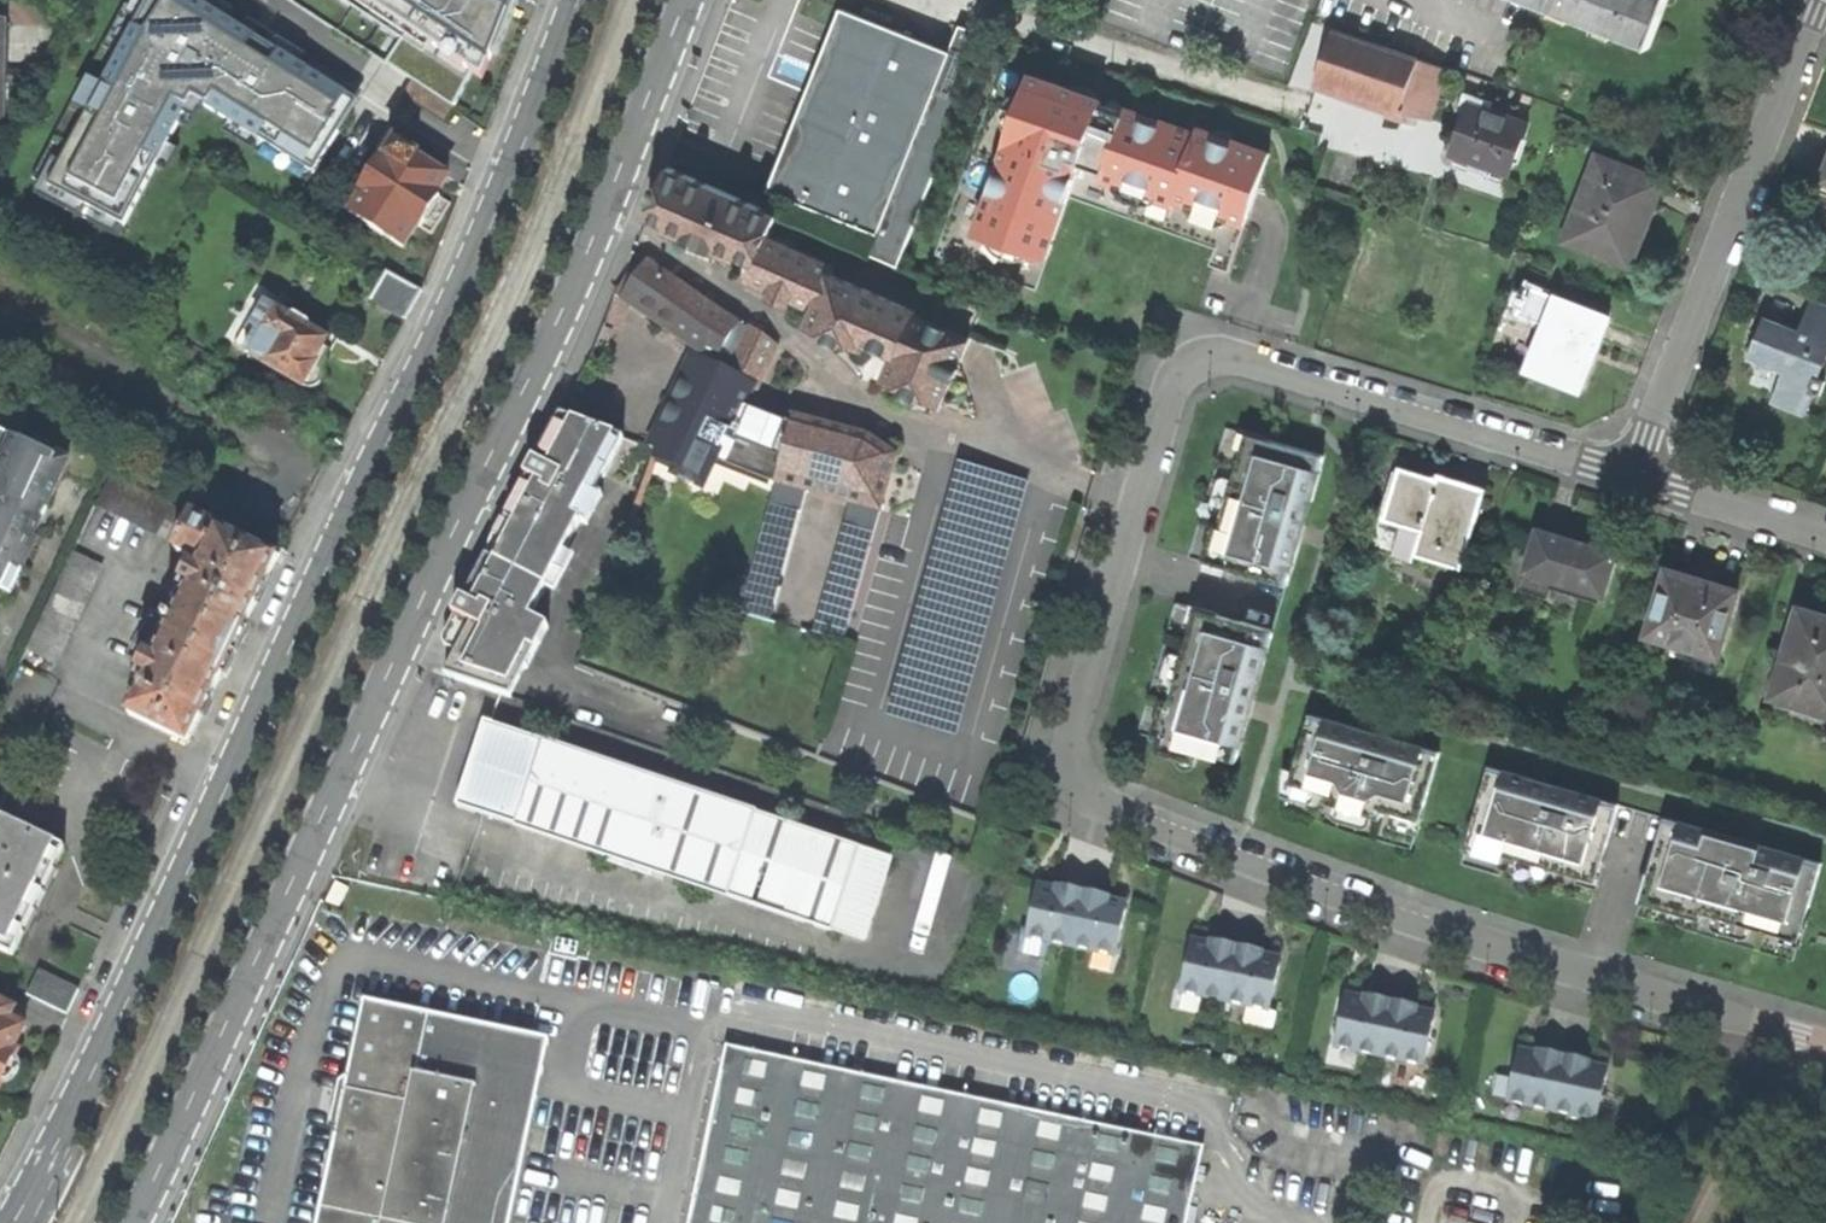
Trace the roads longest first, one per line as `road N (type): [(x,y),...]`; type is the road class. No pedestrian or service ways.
road 1 (secondary): [(576,0),(432,353),(20,1222)]
road 2 (secondary): [(136,1222),(519,410),(620,183),(685,0)]
road 3 (residential): [(1825,1044),(1442,934),(1108,811),(1080,793),(1068,743),(1115,577),(1175,384),(1209,362)]
road 4 (residential): [(1817,0),(1638,483)]
road 5 (residential): [(1638,483),(1238,363),(1209,362)]
road 6 (residential): [(945,0),(1298,108)]
road 7 (residential): [(1825,539),(1638,483)]

